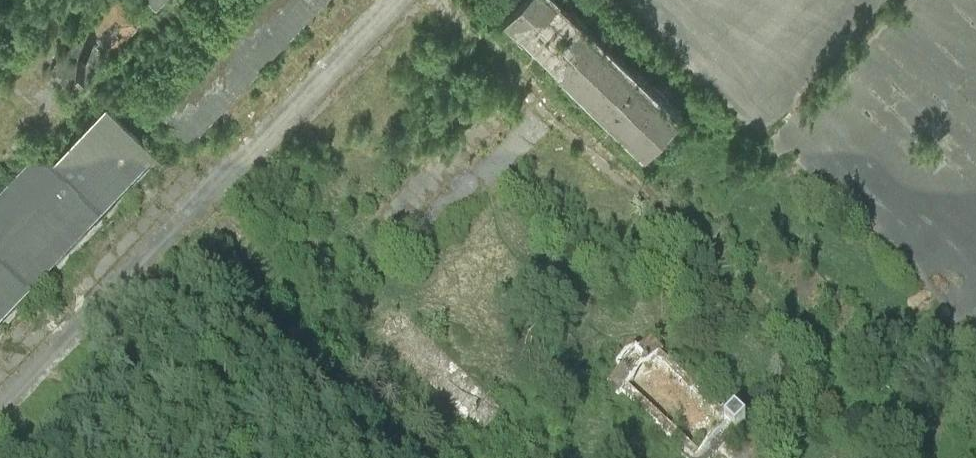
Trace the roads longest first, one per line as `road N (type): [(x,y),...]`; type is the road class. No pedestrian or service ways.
road 1 (track): [(443,0),(933,457)]
road 2 (track): [(392,0),(0,413)]
road 3 (track): [(198,203),(466,457)]

